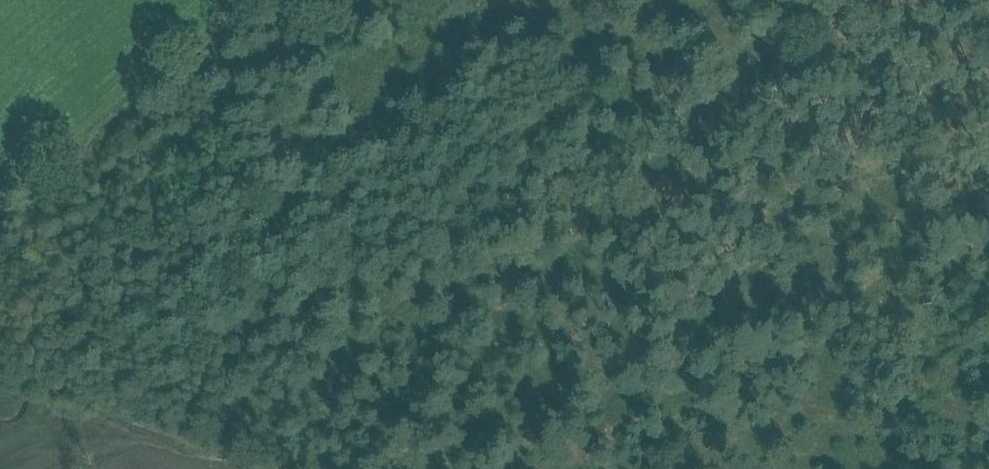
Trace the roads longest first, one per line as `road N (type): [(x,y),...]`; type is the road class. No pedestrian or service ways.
road 1 (track): [(0,359),(288,468)]

